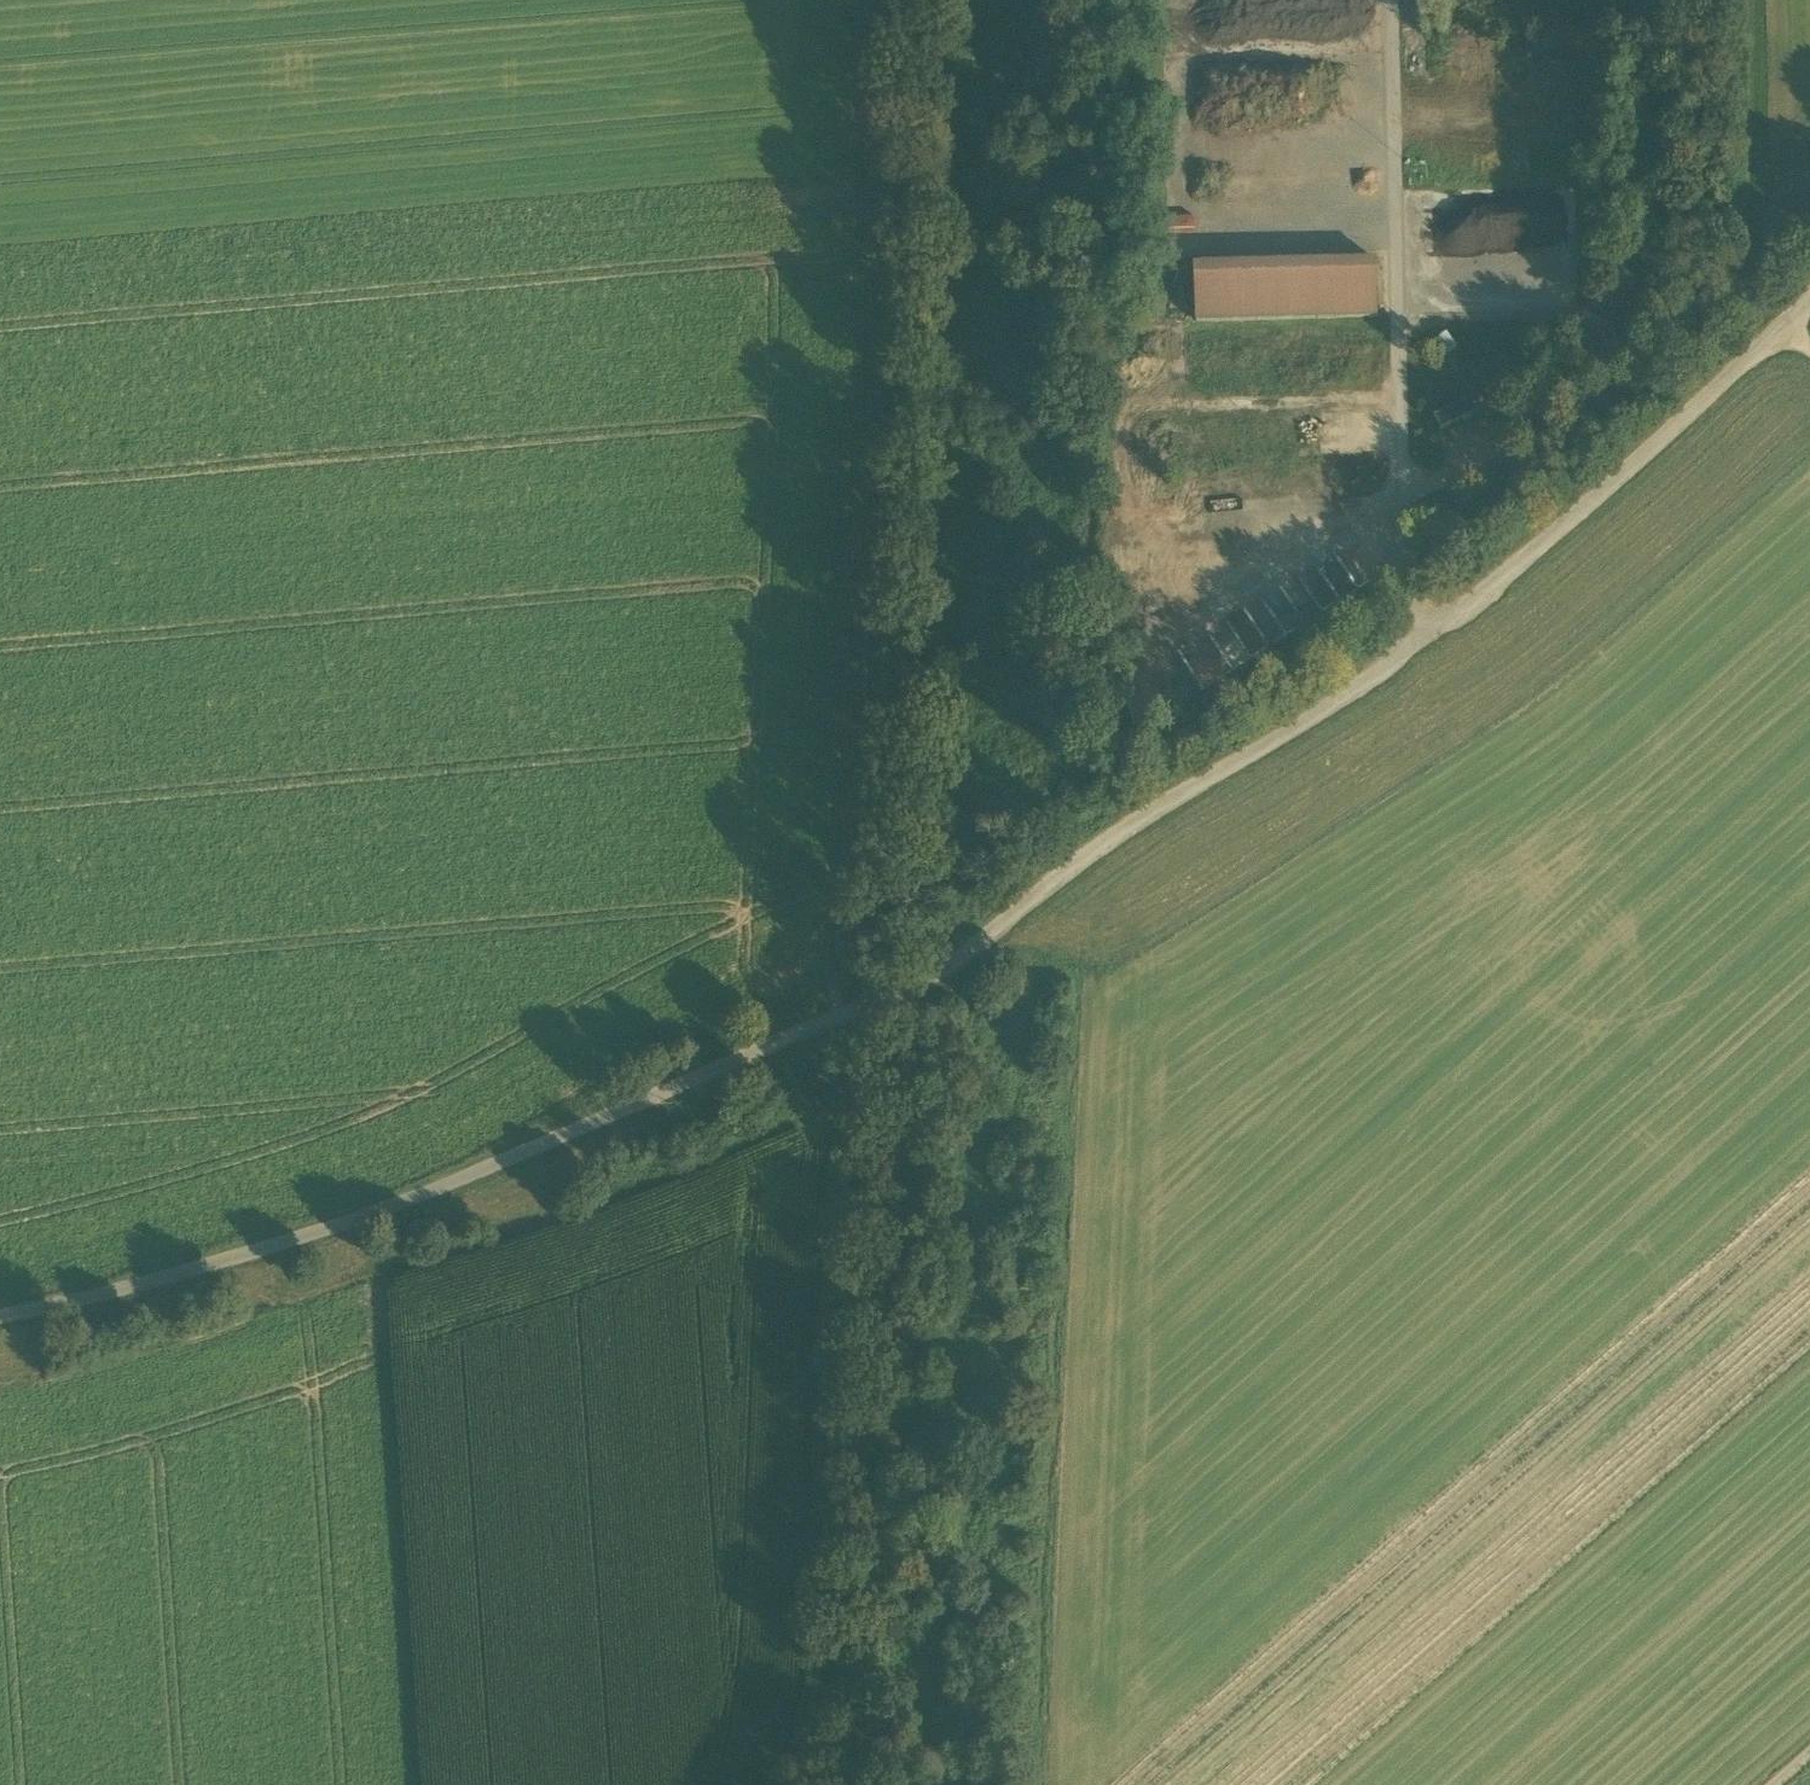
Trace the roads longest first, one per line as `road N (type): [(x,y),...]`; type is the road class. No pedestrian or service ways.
road 1 (track): [(1426,635),(1199,789),(1083,857),(927,987),(368,1215),(189,1272),(0,1318)]
road 2 (track): [(844,1015),(869,450),(868,93),(878,0)]
road 3 (track): [(1426,635),(1595,499),(1790,320)]

